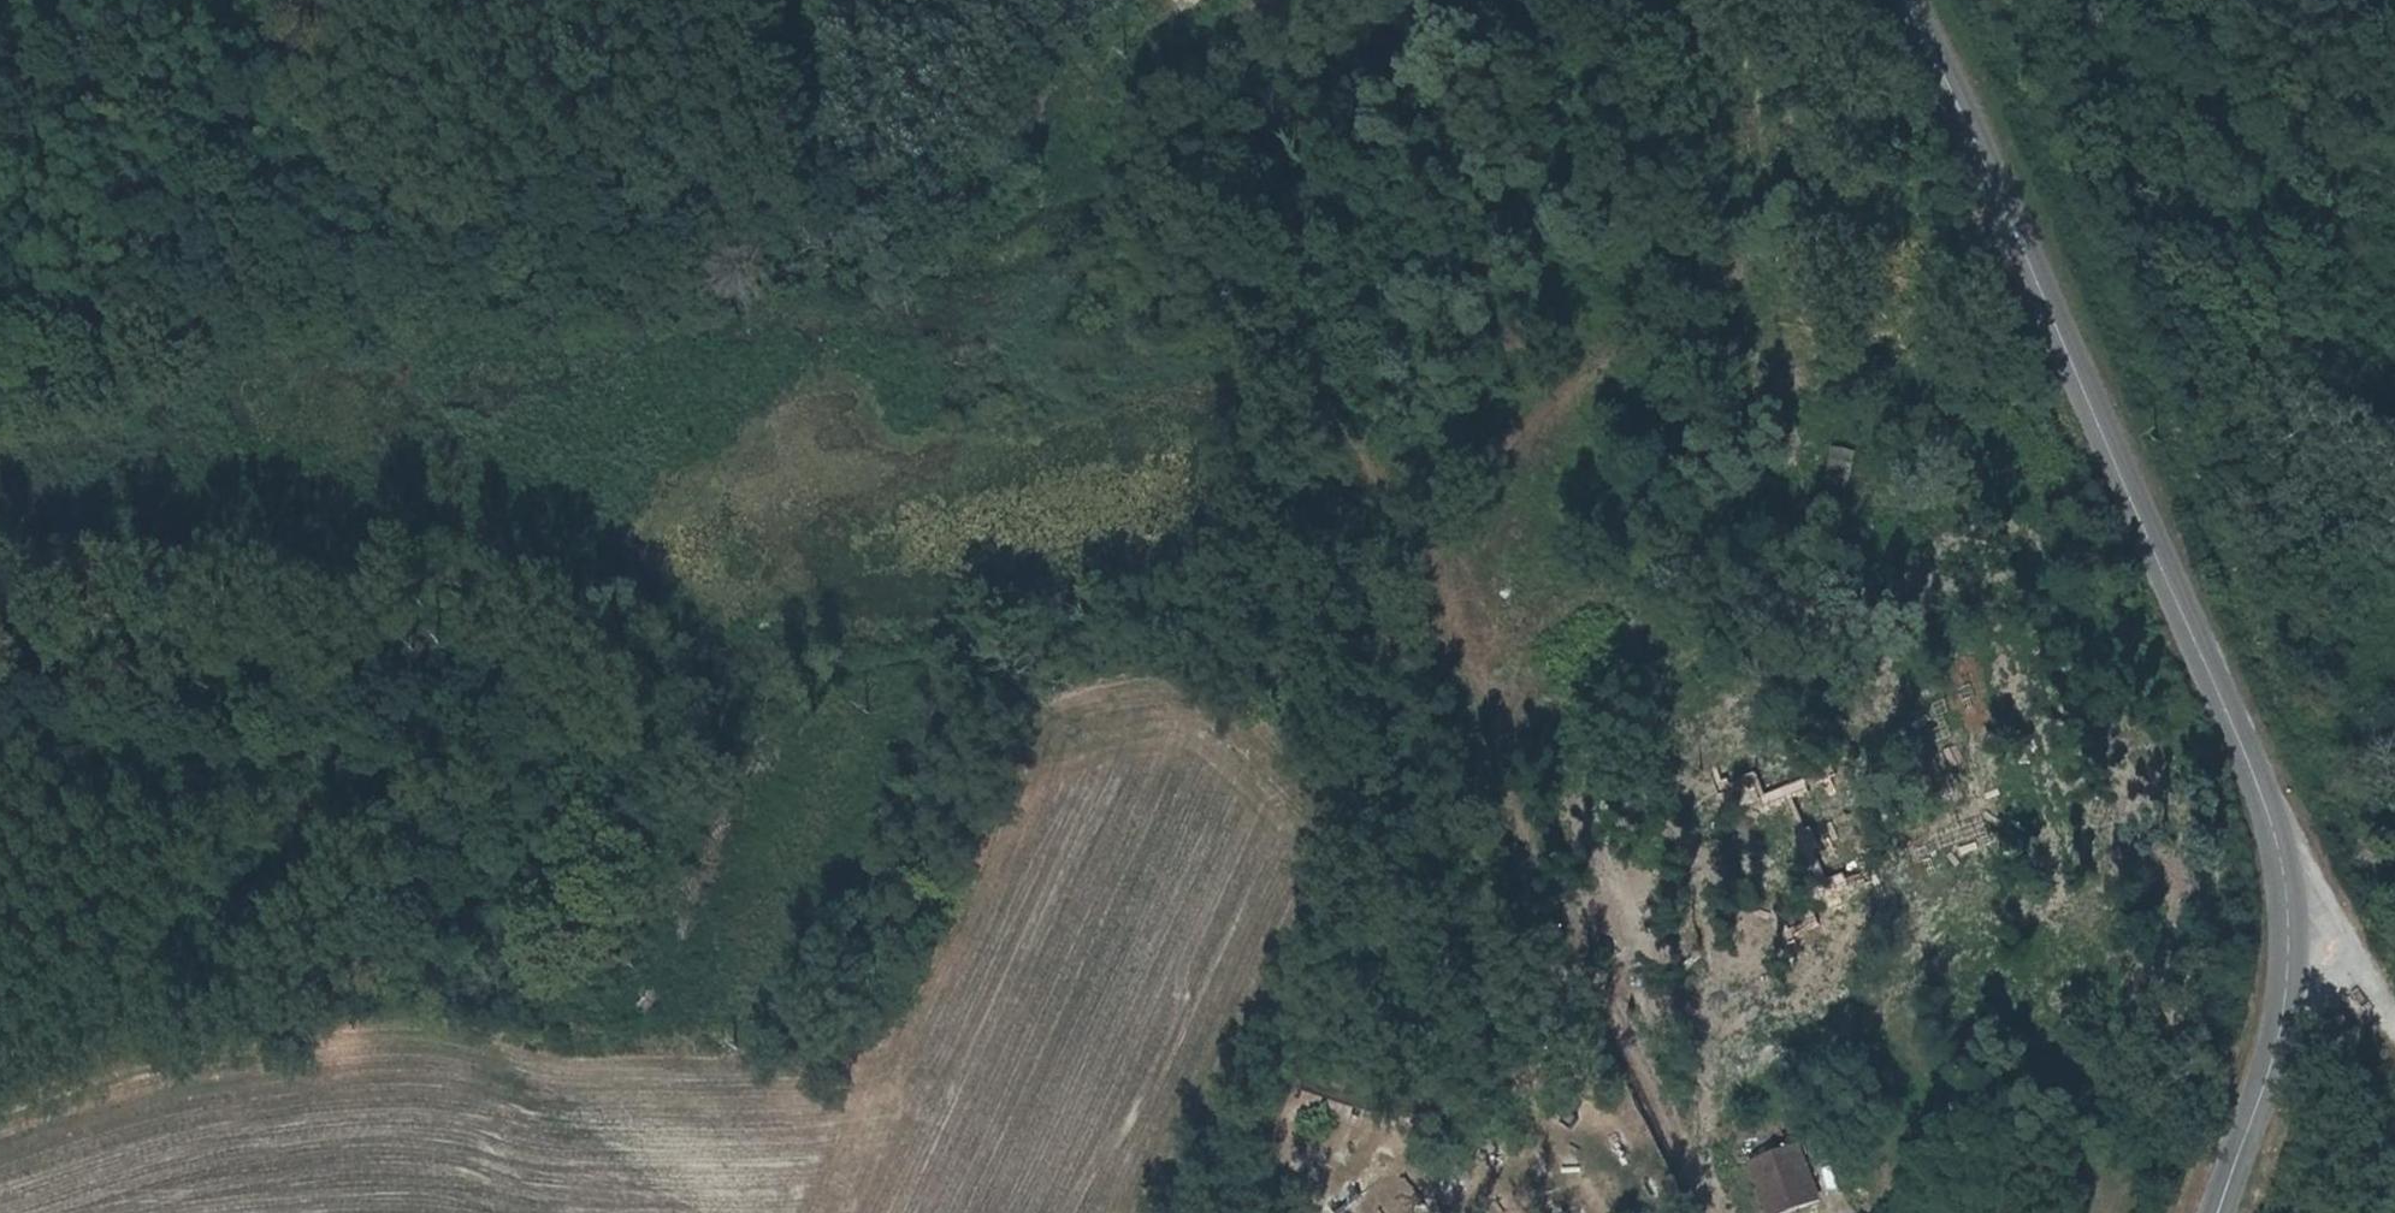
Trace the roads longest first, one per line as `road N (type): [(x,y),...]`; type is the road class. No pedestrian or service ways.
road 1 (unclassified): [(2219,1212),(2267,1079),(2282,994),(2283,873),(2264,806),(1906,0)]
road 2 (track): [(2287,937),(2331,945),(2370,986),(2394,1035)]

